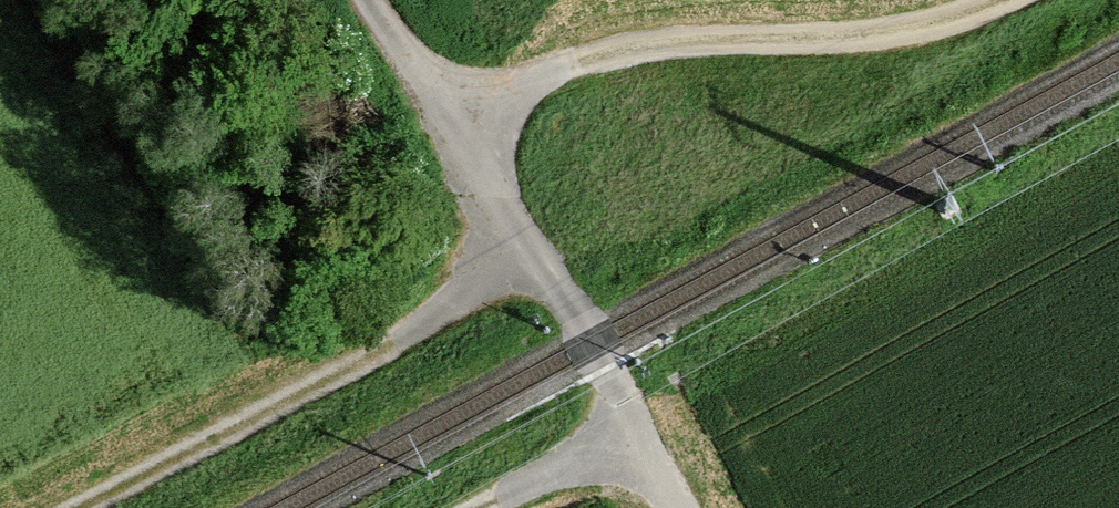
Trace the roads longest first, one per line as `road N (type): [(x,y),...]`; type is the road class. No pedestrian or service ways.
road 1 (track): [(459,133),(561,67),(618,46),(831,39),(930,26),(998,0)]
road 2 (track): [(86,507),(541,259)]
road 3 (track): [(541,259),(682,507)]
road 4 (track): [(636,427),(480,507)]
road 5 (track): [(376,0),(459,133)]
road 6 (track): [(459,133),(541,259)]

